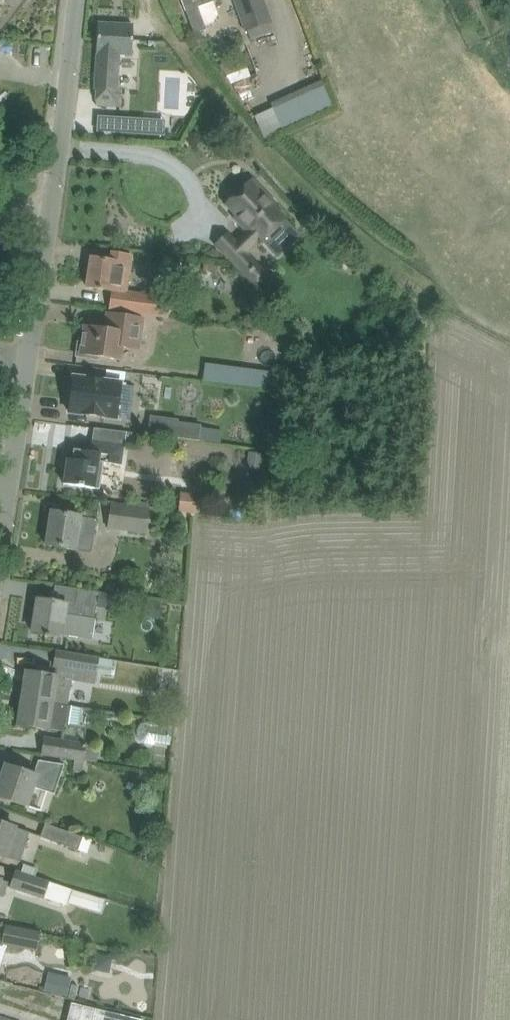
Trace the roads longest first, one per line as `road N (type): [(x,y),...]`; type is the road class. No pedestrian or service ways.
road 1 (residential): [(0,539),(52,214)]
road 2 (residential): [(52,214),(80,0)]

